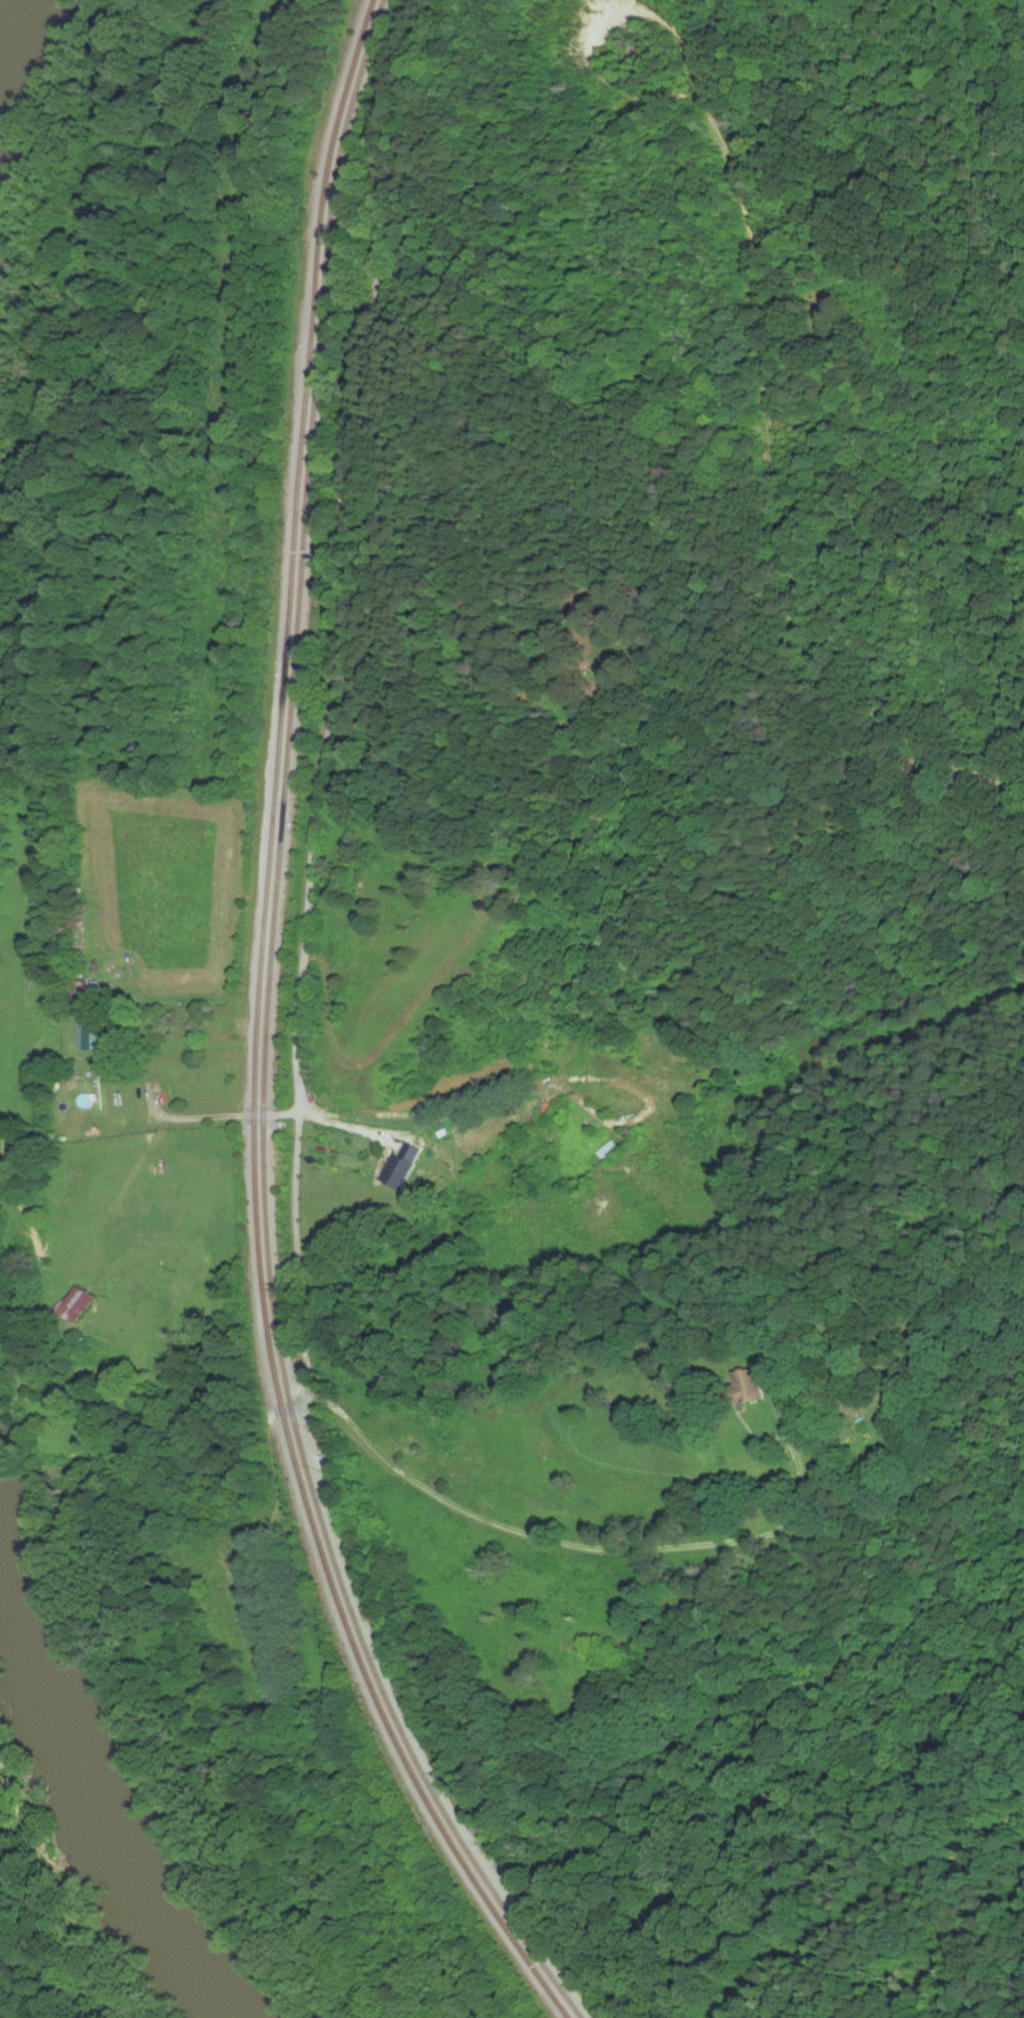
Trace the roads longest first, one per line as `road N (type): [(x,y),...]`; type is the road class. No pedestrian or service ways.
road 1 (residential): [(305,1111),(303,1016),(316,849),(342,699),(360,365),(387,269),(381,136),(390,84),(424,0)]
road 2 (residential): [(676,75),(736,97),(790,275),(757,357),(747,470),(817,628),(882,703),(963,763),(1023,788)]
road 3 (residential): [(305,1111),(298,1196),(309,1357),(320,1383),(388,1461),(496,1524),(593,1550),(706,1550),(791,1522),(800,1495)]
road 4 (residential): [(793,1484),(800,1495),(788,1447),(771,1445),(769,1459),(793,1484)]

